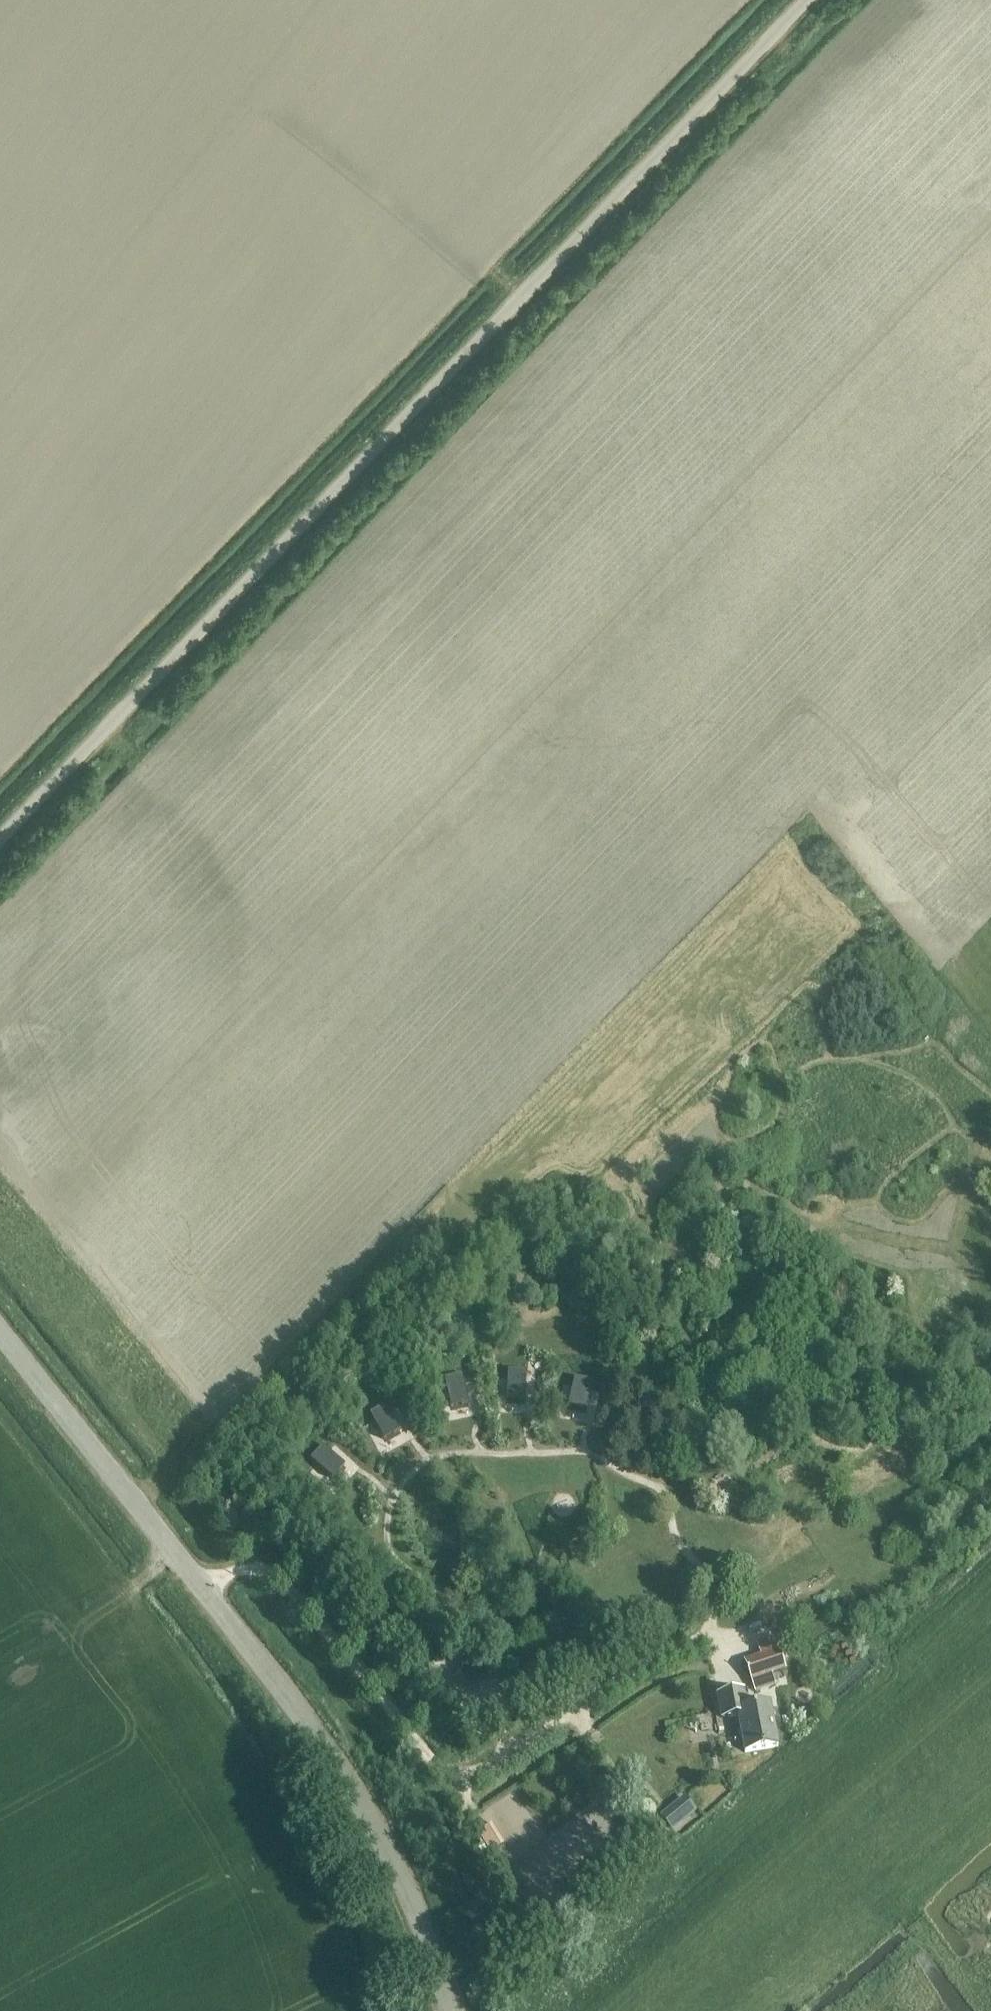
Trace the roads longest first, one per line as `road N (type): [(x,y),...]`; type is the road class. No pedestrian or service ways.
road 1 (unclassified): [(0,852),(806,0)]
road 2 (unclassified): [(451,2010),(388,1854),(341,1775),(0,1333)]

